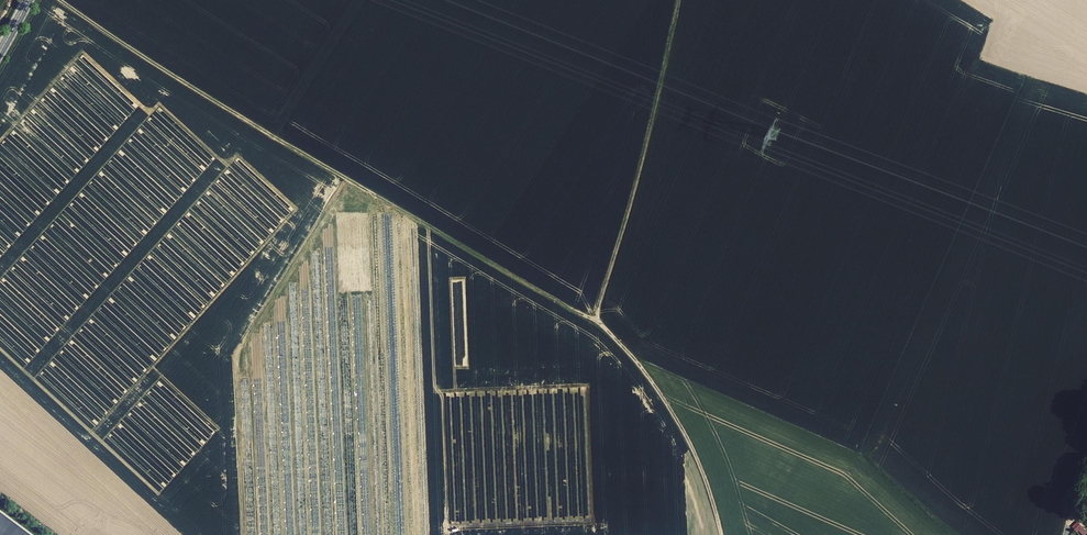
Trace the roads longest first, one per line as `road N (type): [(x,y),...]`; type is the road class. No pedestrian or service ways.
road 1 (track): [(598,322),(174,79),(58,0)]
road 2 (track): [(721,534),(678,423),(598,322),(677,0)]

